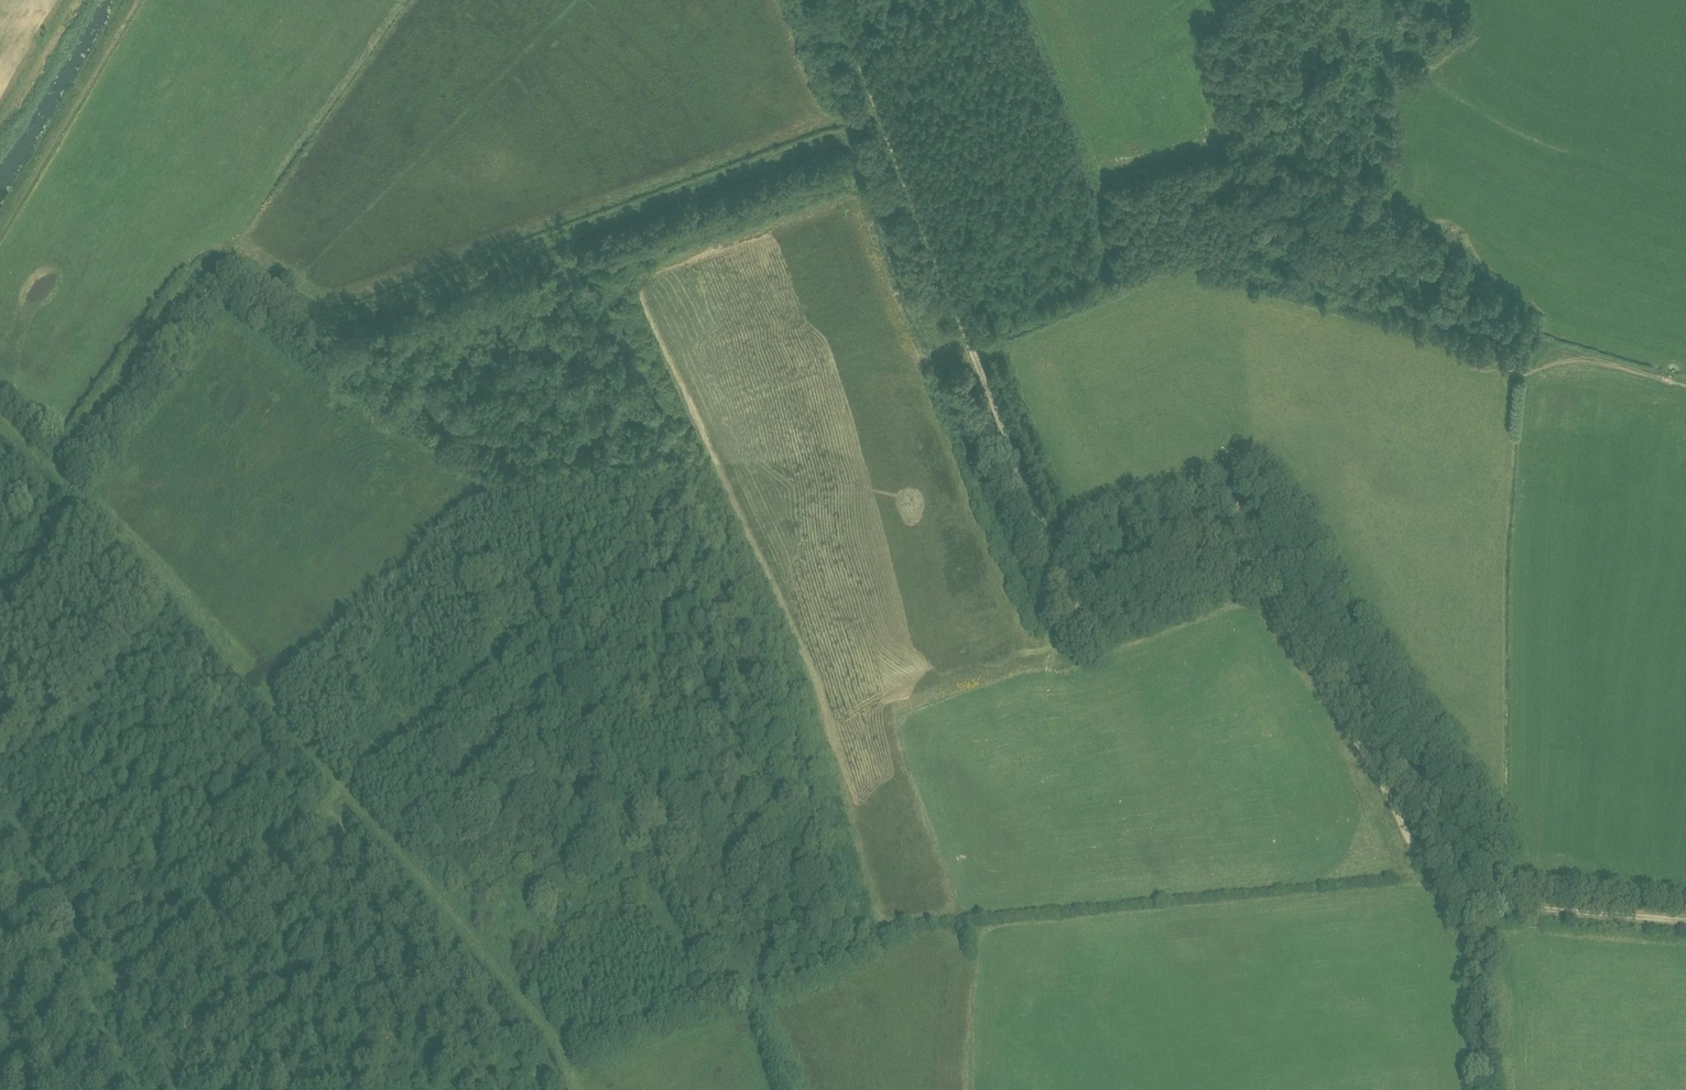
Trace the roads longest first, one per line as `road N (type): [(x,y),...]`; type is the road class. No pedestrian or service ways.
road 1 (track): [(968,339),(1078,604),(1096,605),(1268,544),(1294,548),(1461,803),(1492,822),(1493,900),(1685,917)]
road 2 (track): [(880,118),(968,339)]
road 3 (track): [(834,0),(880,118)]

